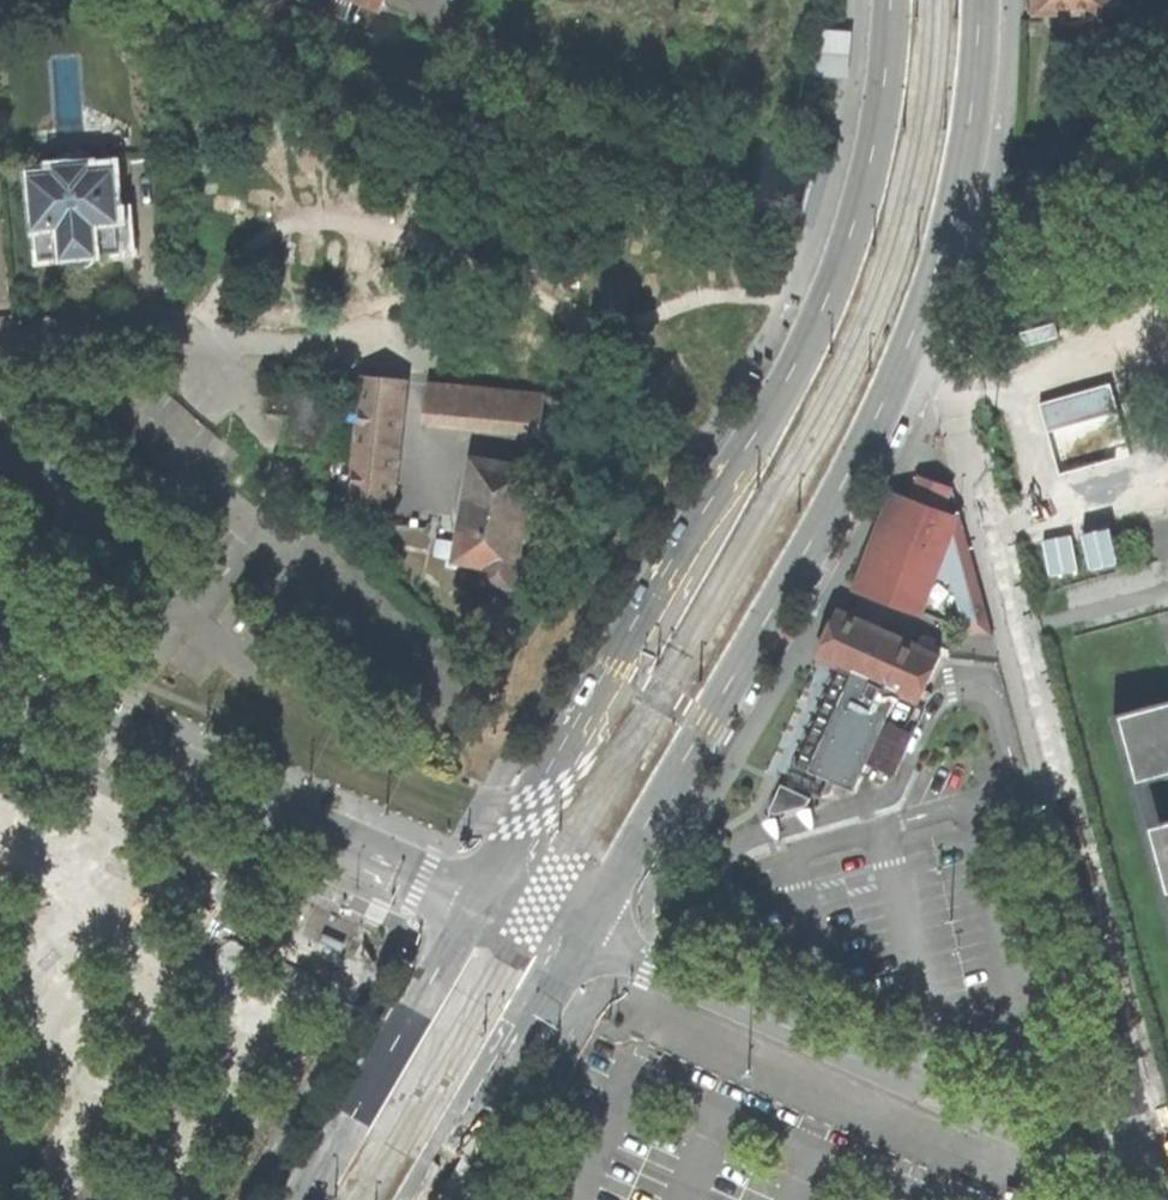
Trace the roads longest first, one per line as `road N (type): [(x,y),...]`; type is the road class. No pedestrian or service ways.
road 1 (secondary): [(567,945),(693,735),(899,346),(951,184),(971,0)]
road 2 (secondary): [(893,0),(882,120),(836,288),(799,367),(477,908)]
road 3 (unclassified): [(567,945),(683,981),(1141,1199)]
road 4 (tertiary): [(0,679),(477,908)]
road 5 (residential): [(0,357),(191,339),(291,351),(378,334),(424,347)]
road 6 (secondary): [(477,908),(309,1199)]
road 7 (secondary): [(421,1199),(567,945)]

